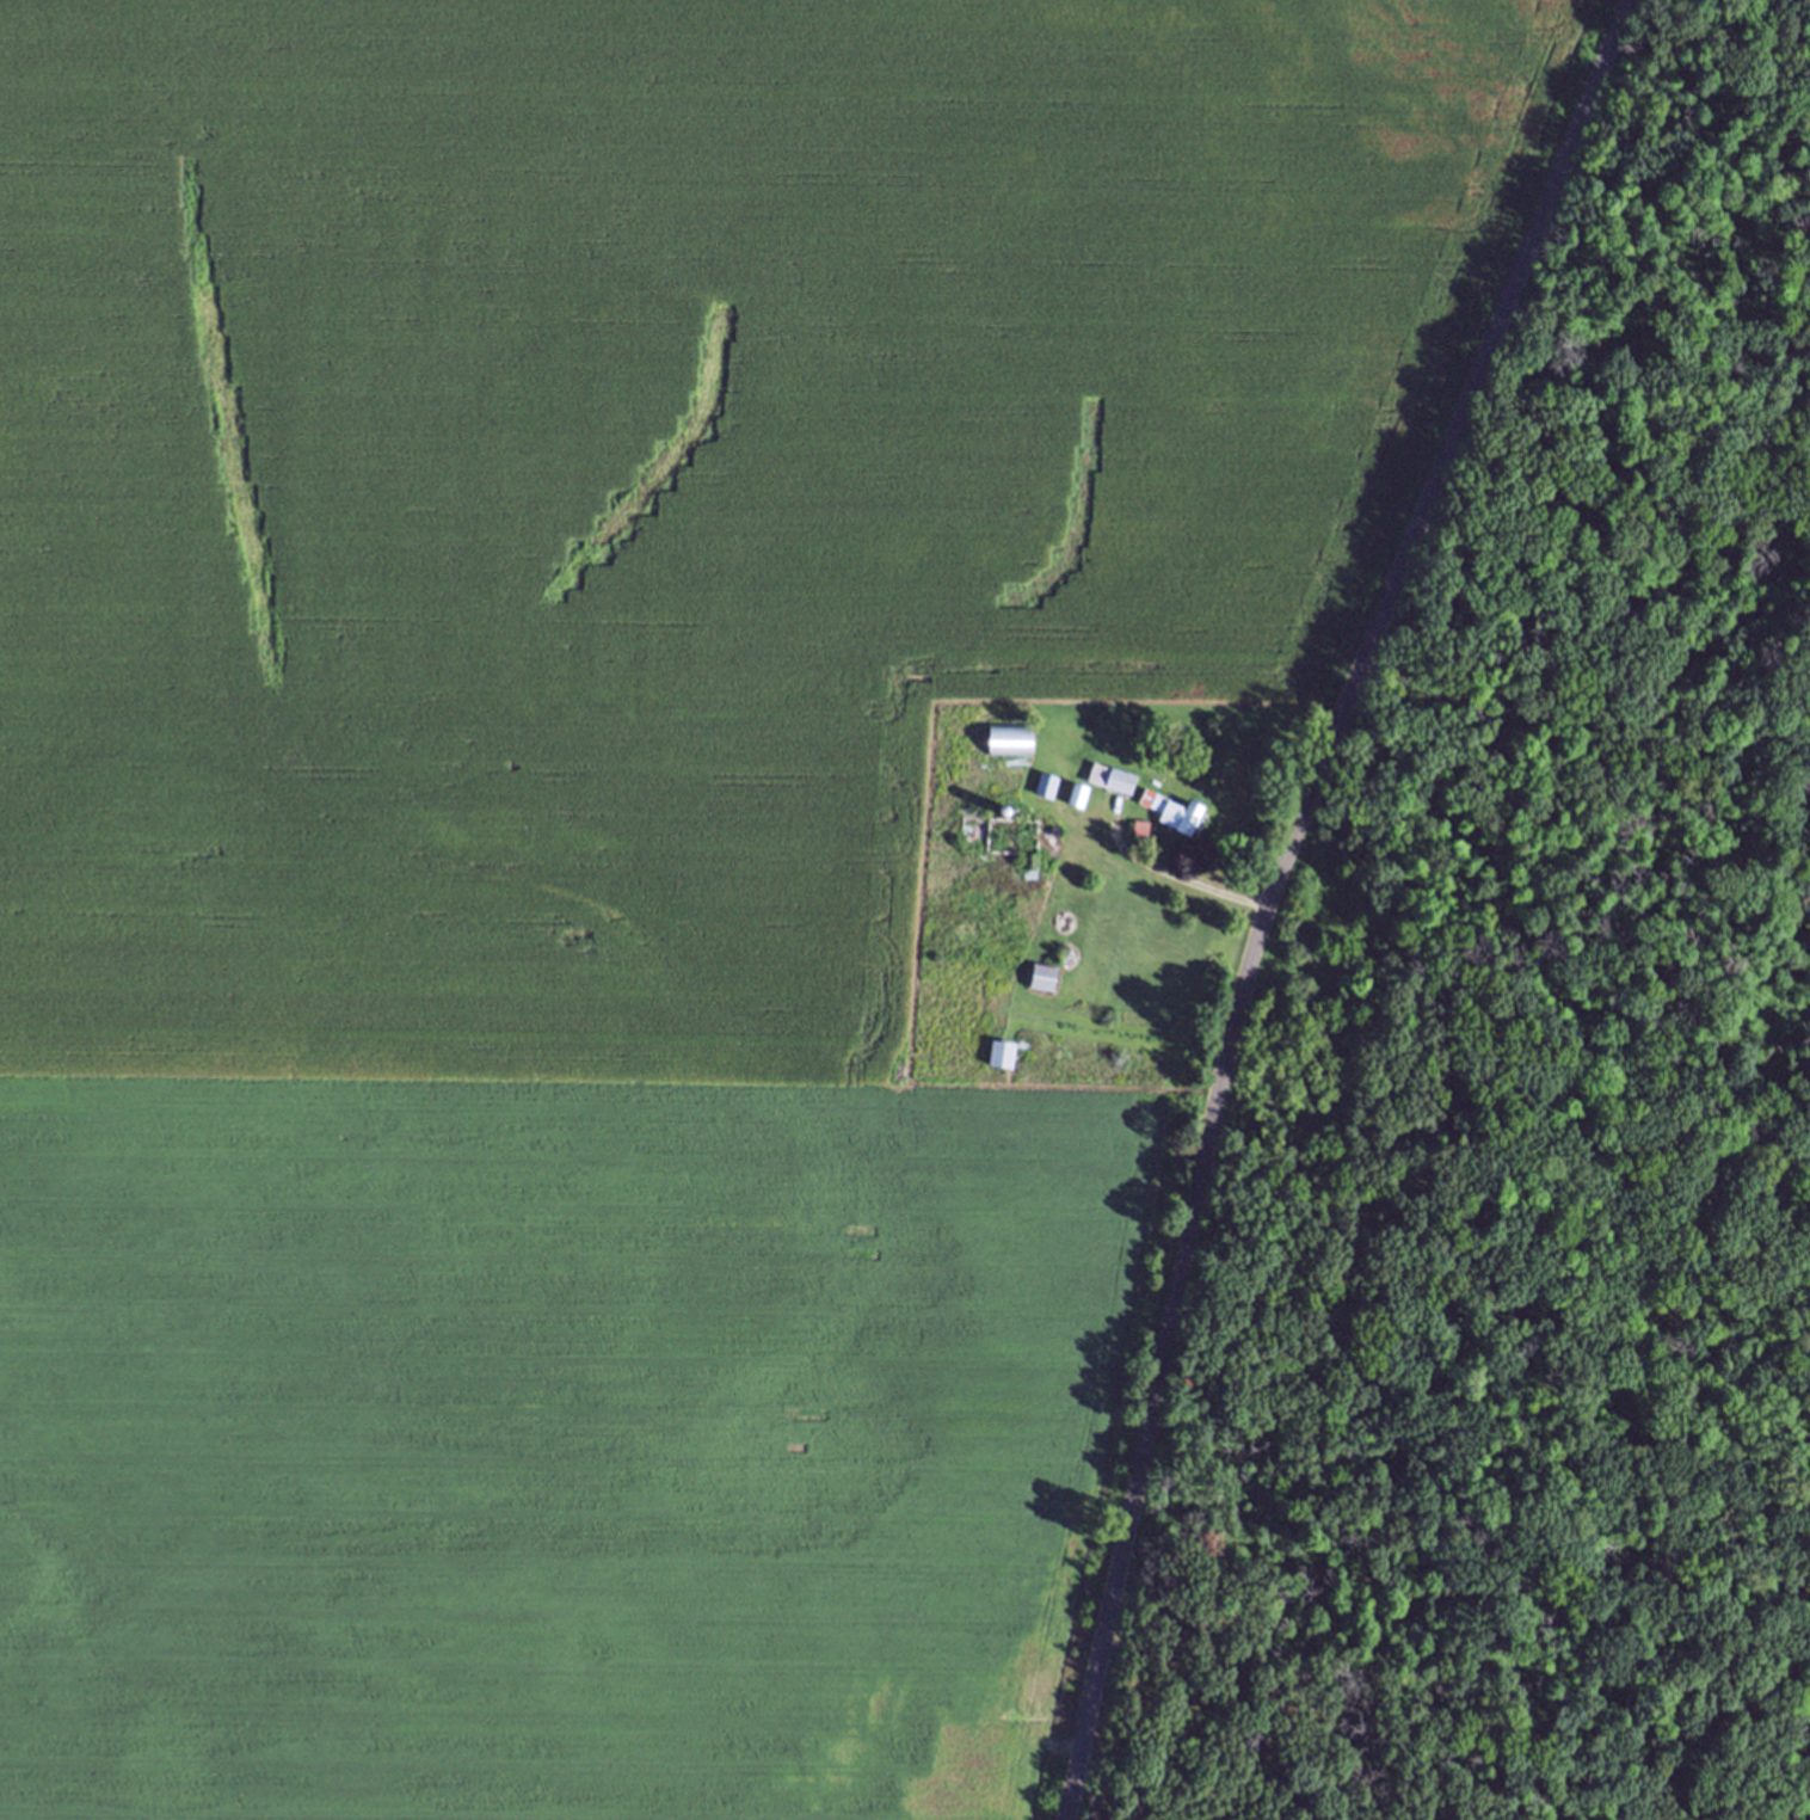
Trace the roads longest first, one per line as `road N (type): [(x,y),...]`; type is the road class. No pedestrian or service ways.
road 1 (residential): [(1061,1819),(1207,1130),(1261,920),(1626,0)]

